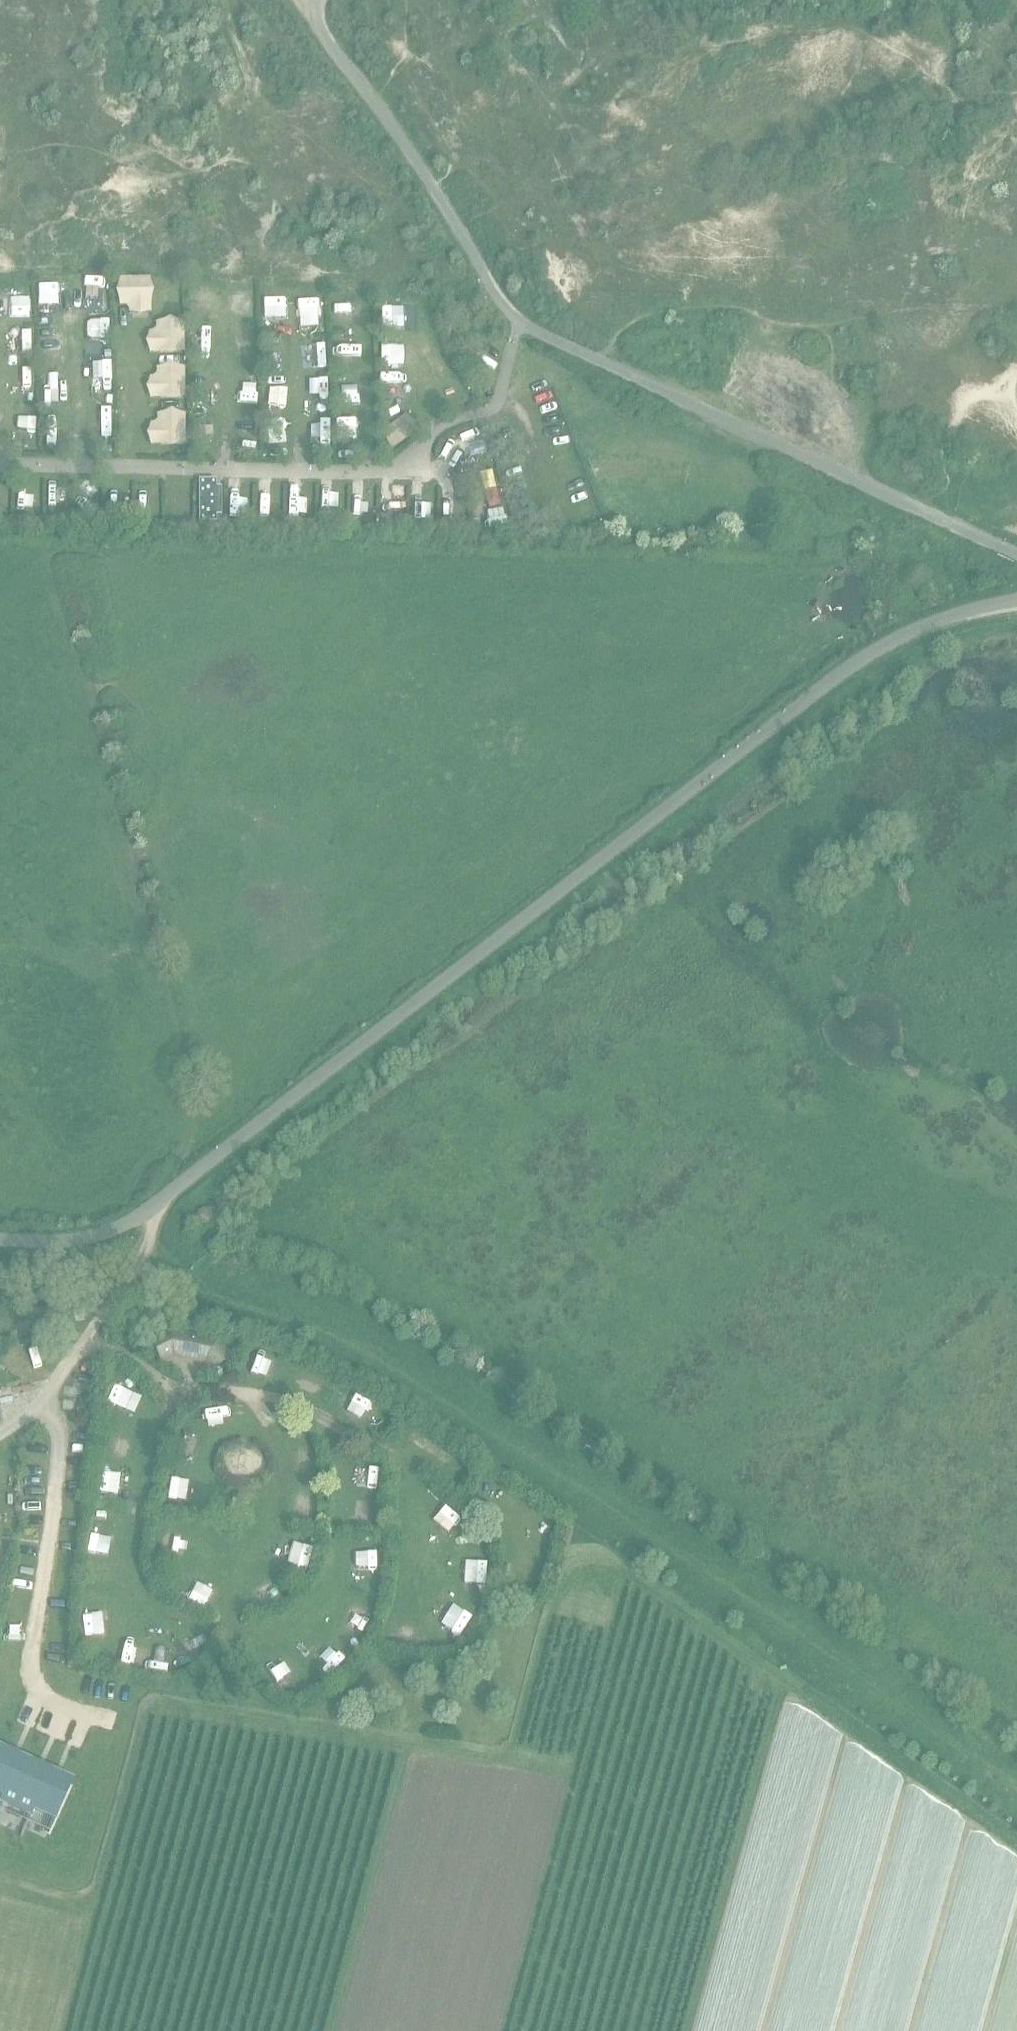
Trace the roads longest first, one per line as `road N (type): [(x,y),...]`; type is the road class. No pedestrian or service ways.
road 1 (unclassified): [(1016,599),(926,624),(846,668),(134,1219),(83,1240),(0,1242)]
road 2 (track): [(1016,1784),(673,1537),(340,1331),(269,1298),(183,1288),(163,1274),(150,1242),(165,1199)]
road 3 (track): [(83,1349),(110,1349),(169,1385),(266,1394)]
road 4 (track): [(150,1242),(71,1364)]

